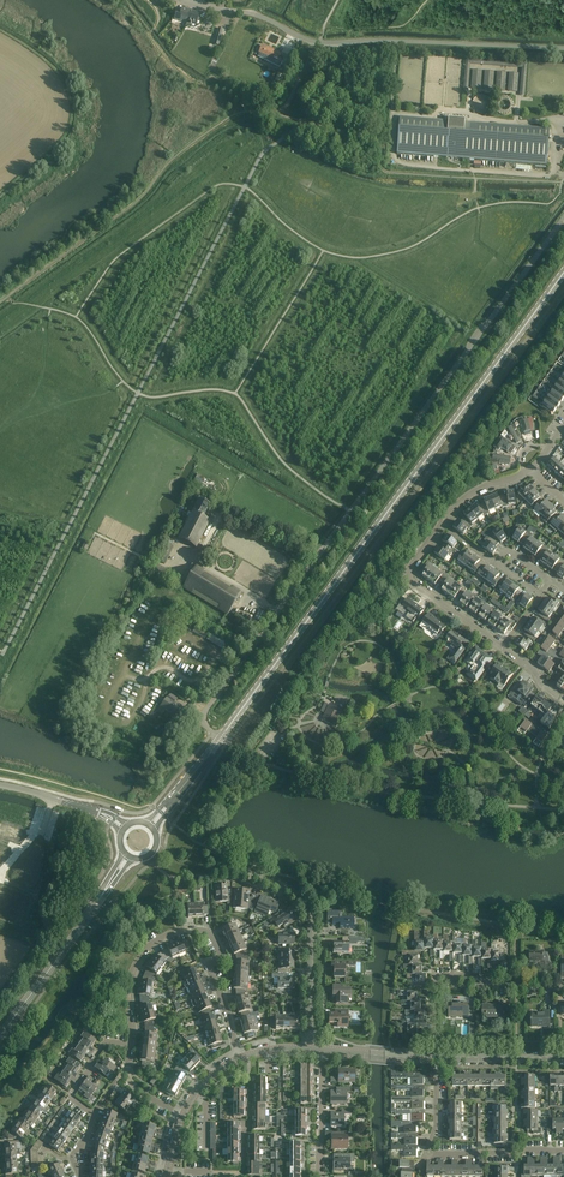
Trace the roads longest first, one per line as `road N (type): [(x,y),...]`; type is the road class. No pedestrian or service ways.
road 1 (unclassified): [(563,218),(204,713),(212,733)]
road 2 (secondary): [(220,738),(563,272)]
road 3 (unclassified): [(563,48),(316,42),(252,14),(180,0)]
road 4 (residential): [(308,1051),(307,912),(280,886),(216,870)]
road 5 (residential): [(435,1058),(440,977),(563,988)]
road 6 (secondary): [(0,1036),(114,876)]
road 7 (residential): [(505,647),(414,582),(413,570),(443,527)]
road 8 (residential): [(239,1061),(207,966),(223,959),(213,938),(187,930)]
road 9 (residential): [(131,1045),(128,996),(136,962),(159,939),(187,930)]
road 10 (tertiary): [(435,1058),(563,1058)]
road 11 (residential): [(319,1176),(322,1052)]
road 12 (residential): [(94,1114),(70,1097),(107,1042),(131,1045)]

